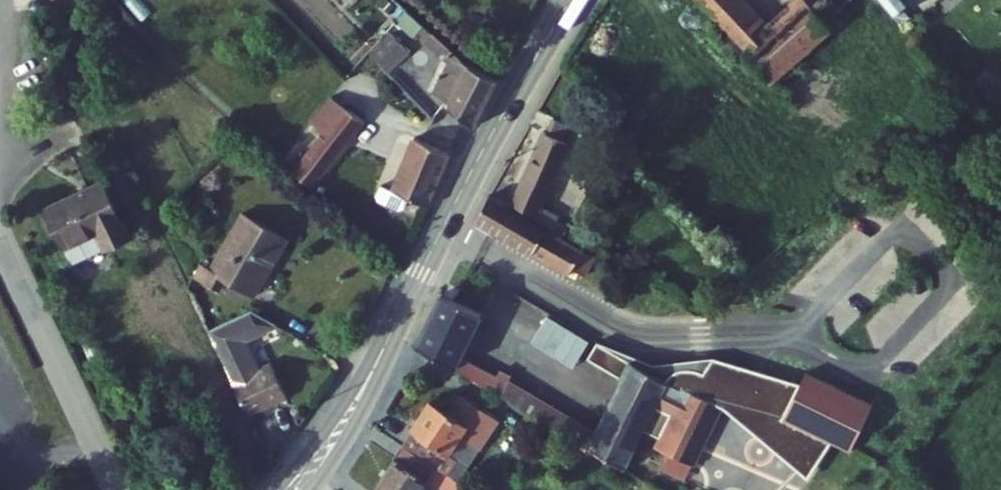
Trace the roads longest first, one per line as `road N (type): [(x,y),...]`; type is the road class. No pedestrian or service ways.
road 1 (secondary): [(571,0),(491,137),(364,390),(293,489)]

